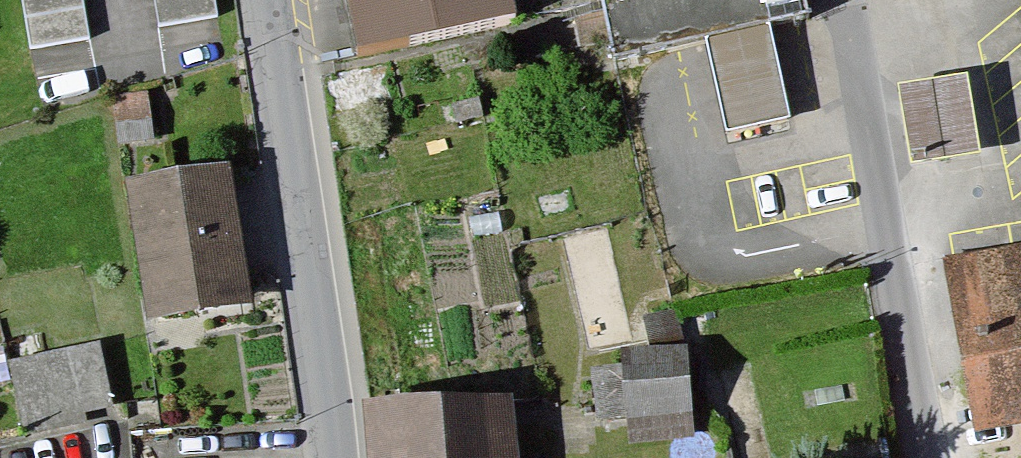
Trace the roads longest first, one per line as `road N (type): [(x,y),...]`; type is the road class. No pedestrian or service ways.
road 1 (tertiary): [(345,457),(276,0)]
road 2 (residential): [(851,4),(923,457)]

